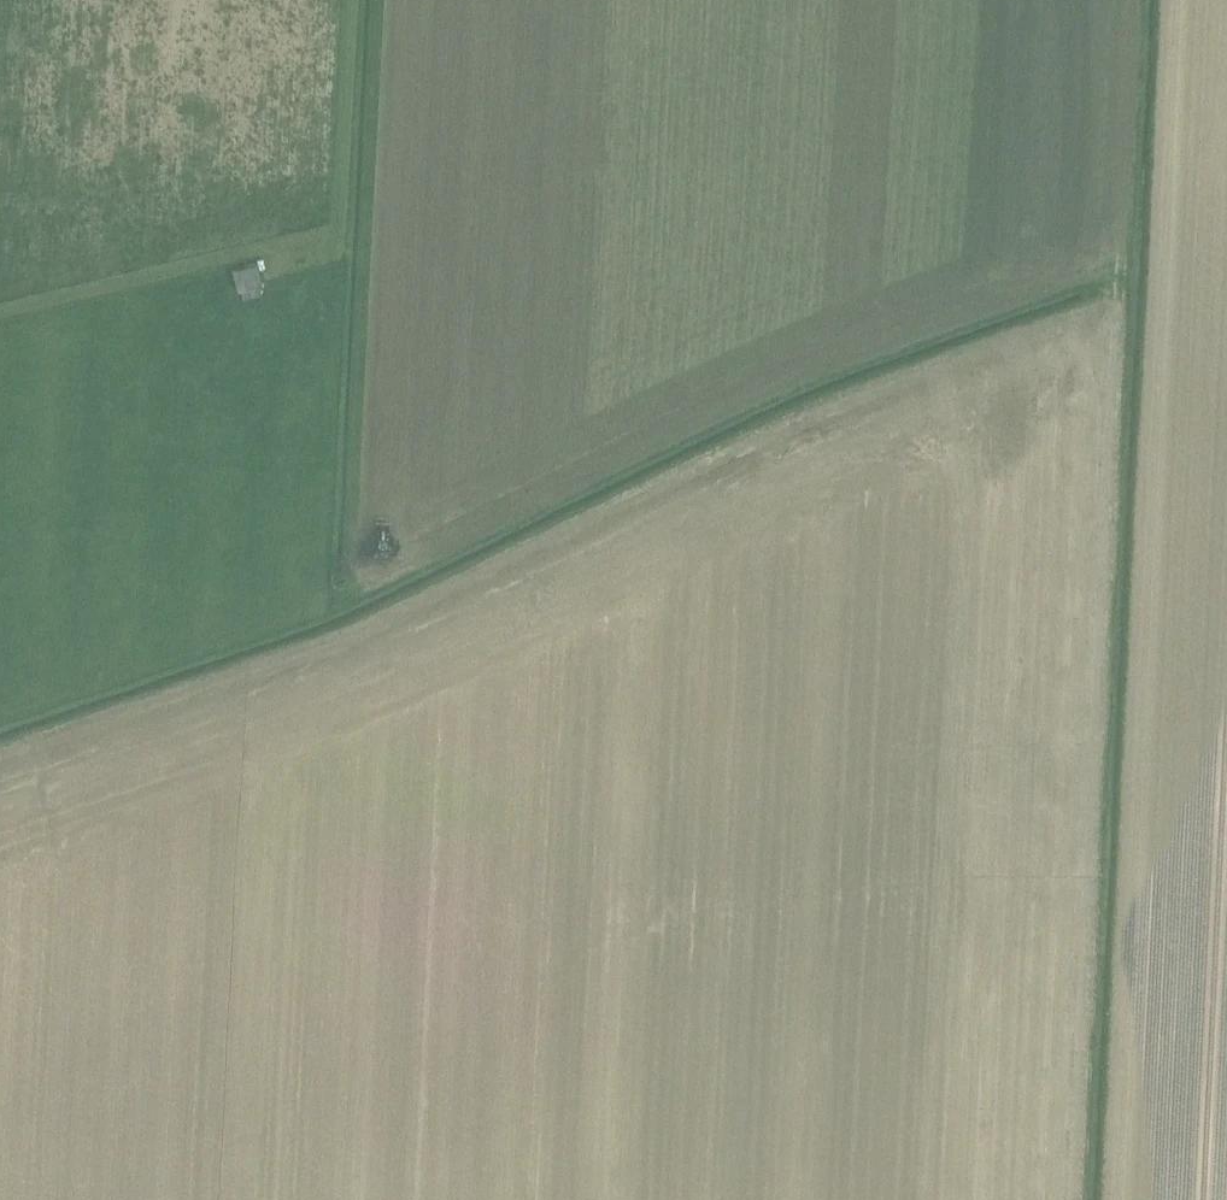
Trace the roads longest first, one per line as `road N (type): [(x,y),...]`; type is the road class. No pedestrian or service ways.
road 1 (track): [(352,0),(340,232),(0,314)]

